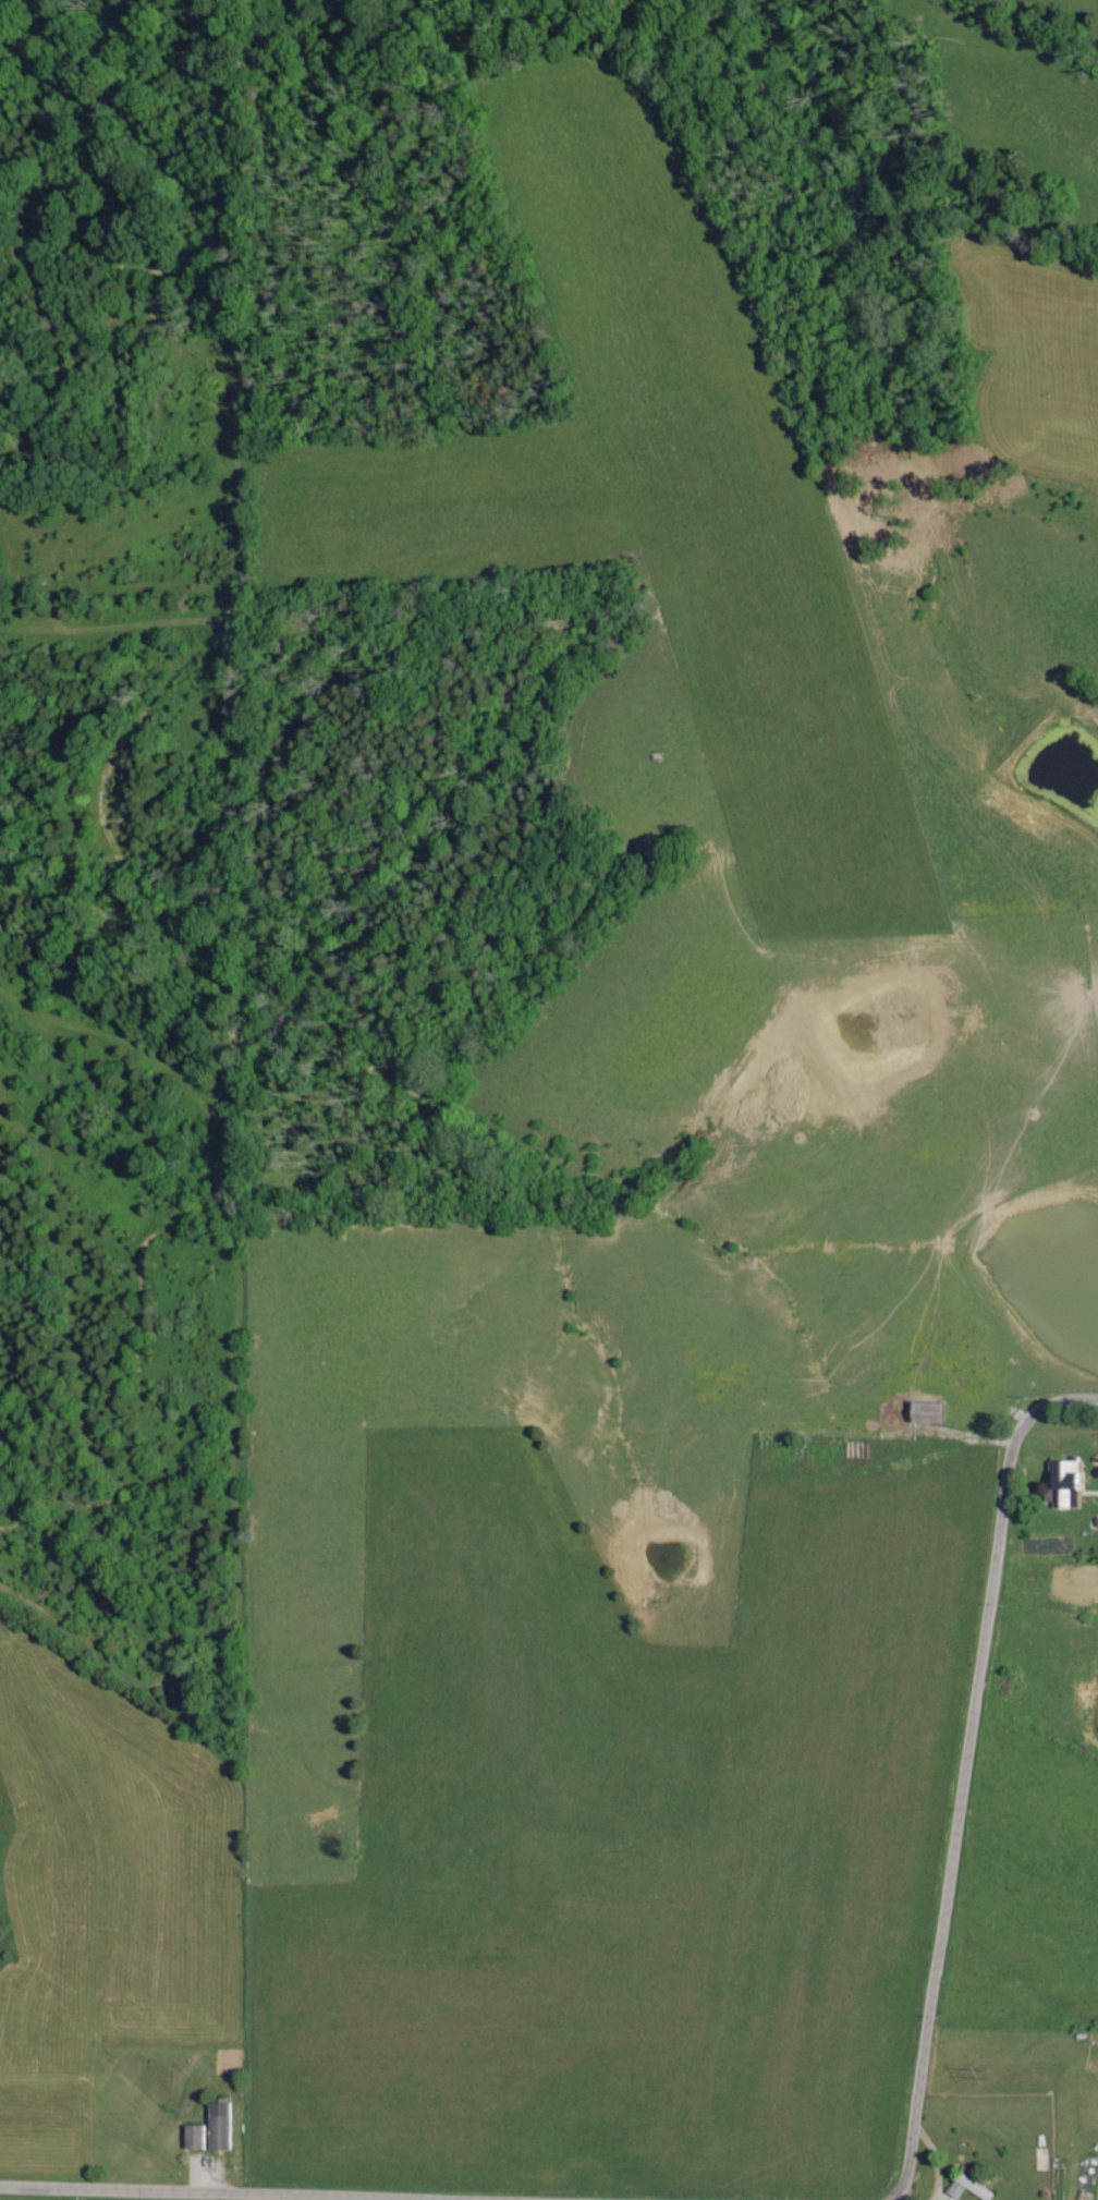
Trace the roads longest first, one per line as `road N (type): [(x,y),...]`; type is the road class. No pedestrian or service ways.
road 1 (residential): [(895,2199),(908,2173),(1017,1441),(1033,1417),(1097,1400)]
road 2 (residential): [(0,2187),(428,2199)]

